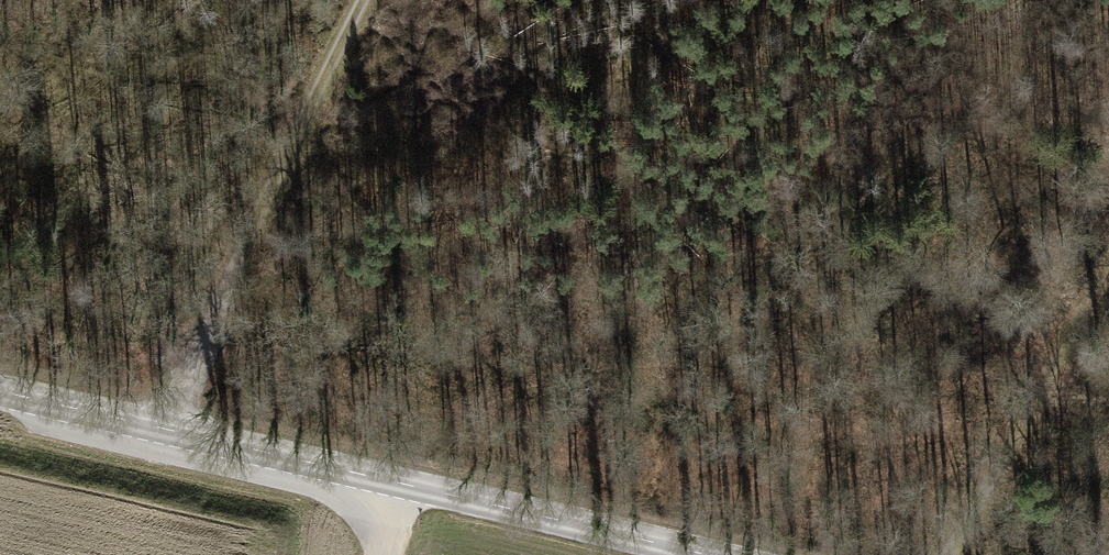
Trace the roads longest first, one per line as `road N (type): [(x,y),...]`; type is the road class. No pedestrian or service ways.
road 1 (tertiary): [(711,554),(0,392)]
road 2 (track): [(366,0),(162,429)]
road 3 (track): [(1108,274),(963,554)]

